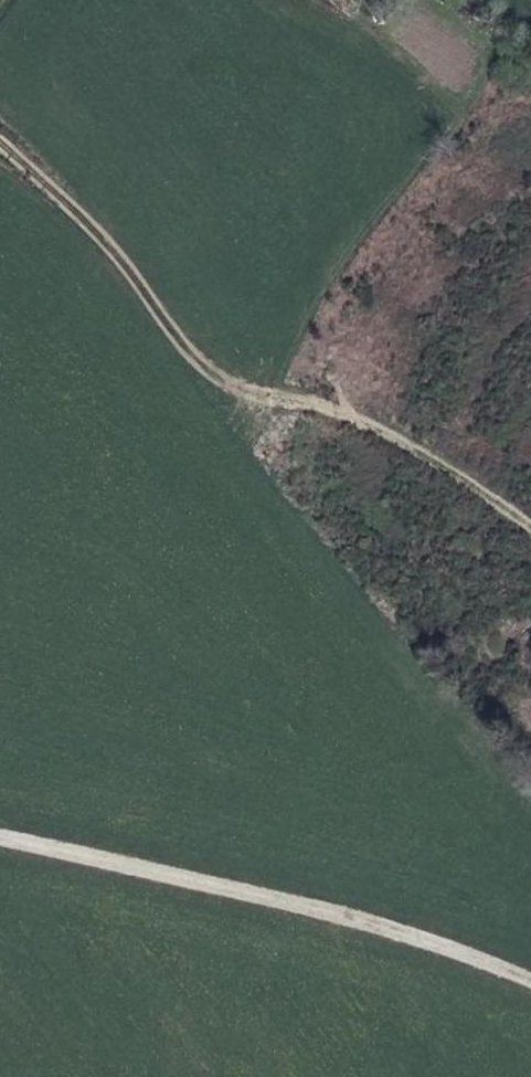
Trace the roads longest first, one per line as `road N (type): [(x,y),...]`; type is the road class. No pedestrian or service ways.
road 1 (track): [(0,142),(105,238),(203,364),(233,386),(324,403),(530,526)]
road 2 (track): [(0,835),(270,897),(530,981)]

